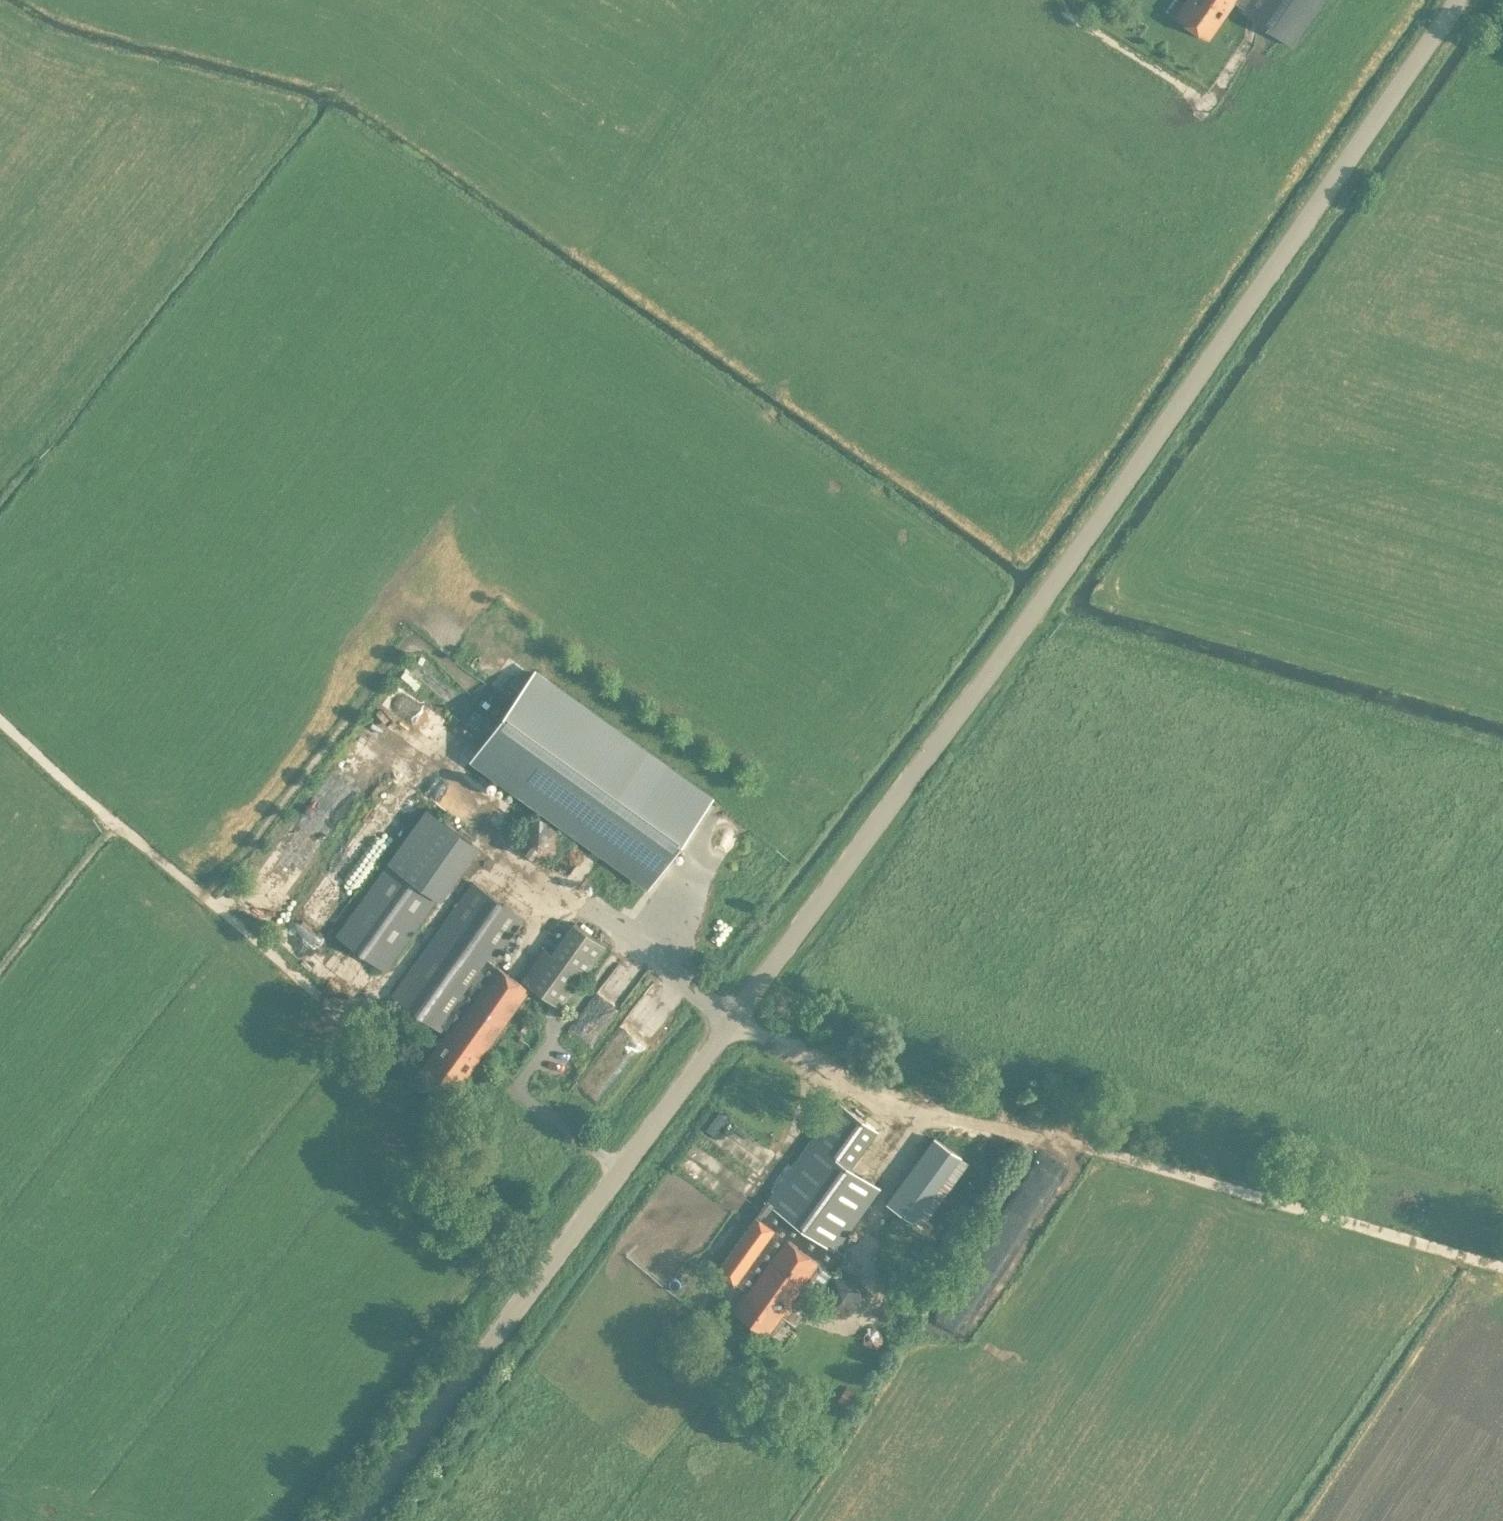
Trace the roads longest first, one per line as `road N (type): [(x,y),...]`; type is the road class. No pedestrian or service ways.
road 1 (unclassified): [(361,1520),(919,763),(1453,0)]
road 2 (track): [(1253,18),(1248,41),(1207,96),(1070,12),(1064,0)]

